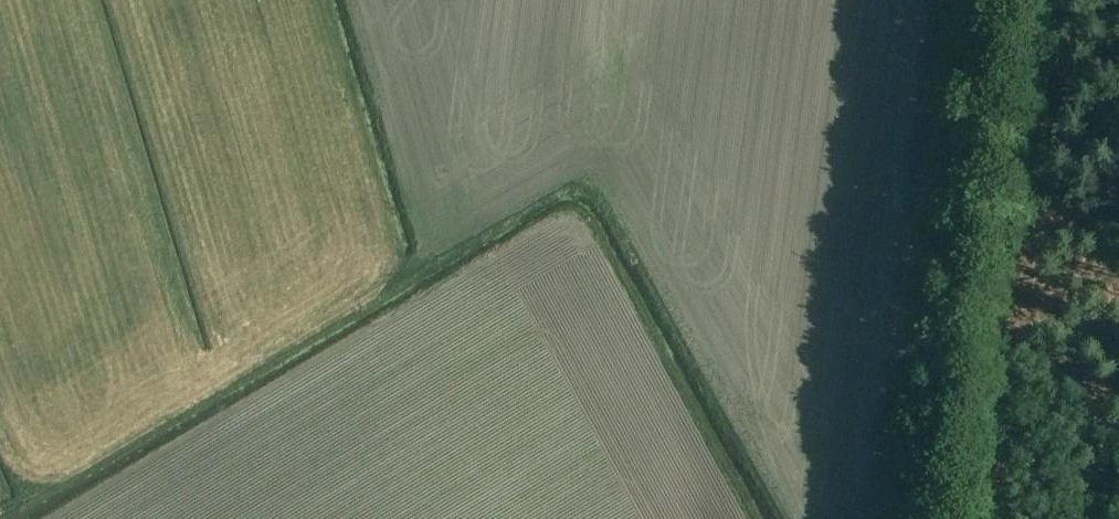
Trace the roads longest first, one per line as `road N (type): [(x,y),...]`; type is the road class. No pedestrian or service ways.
road 1 (tertiary): [(932,518),(992,0)]

